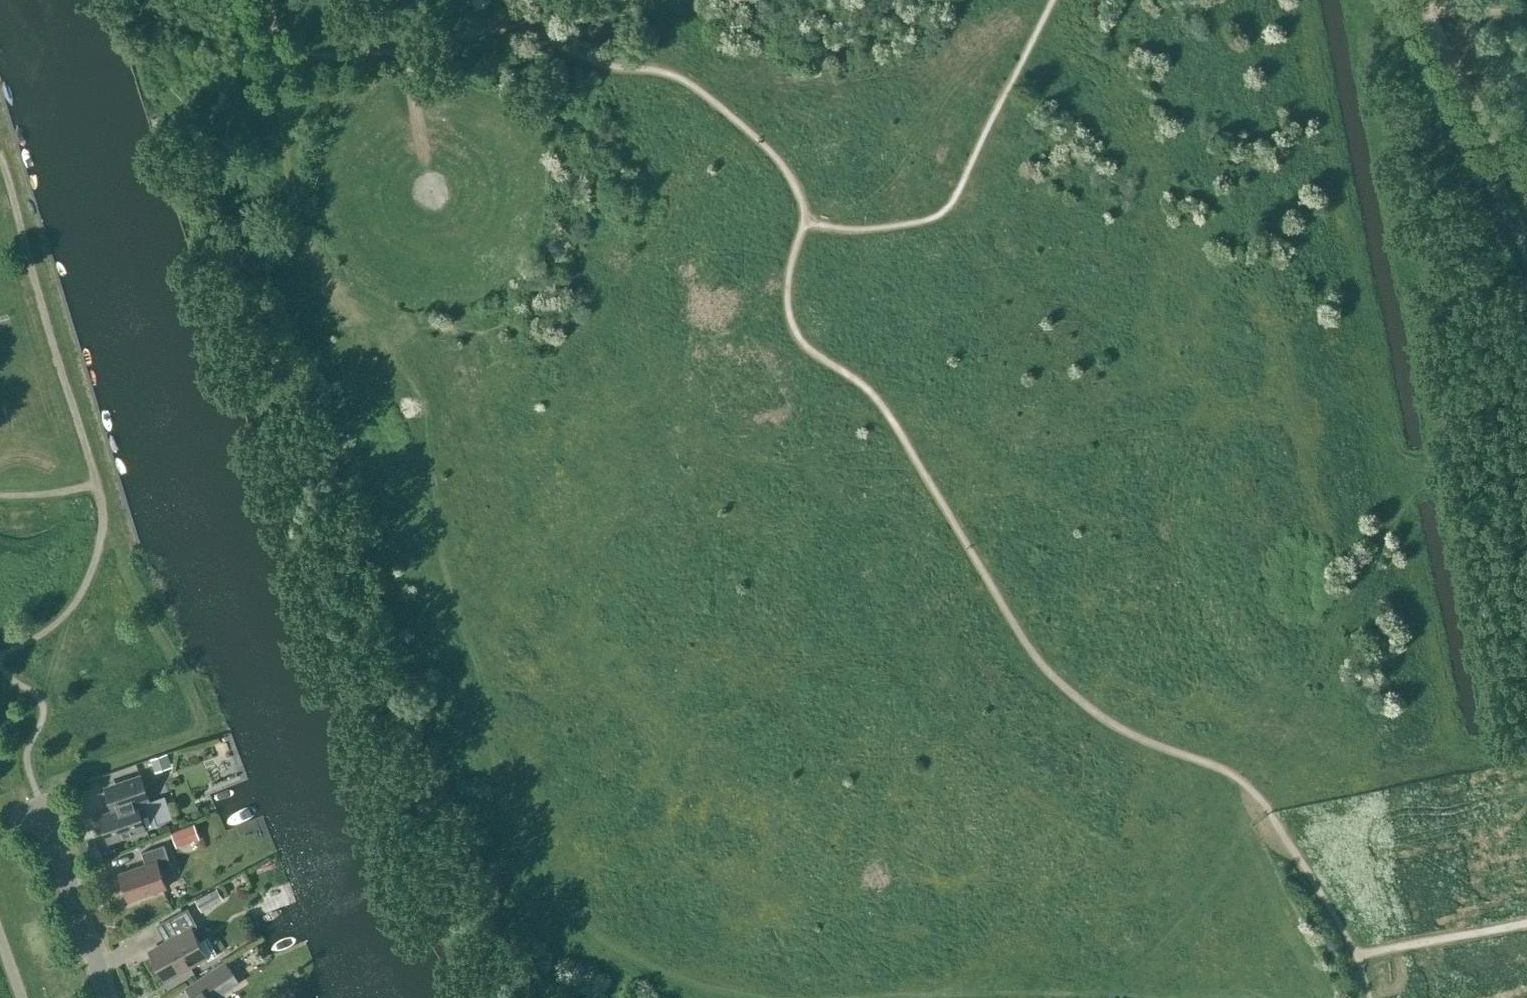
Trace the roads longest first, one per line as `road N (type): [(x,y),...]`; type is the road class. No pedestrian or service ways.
road 1 (residential): [(110,997),(44,823),(32,815)]
road 2 (track): [(405,51),(434,191)]

